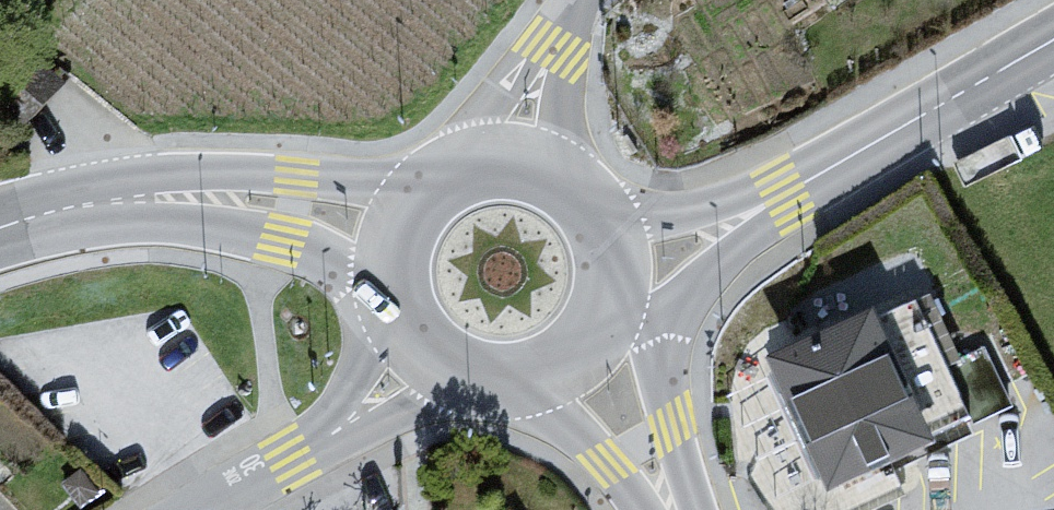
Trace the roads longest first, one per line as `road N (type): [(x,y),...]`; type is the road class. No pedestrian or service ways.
road 1 (residential): [(1053,42),(676,255),(611,271)]
road 2 (secondary): [(397,234),(296,205),(231,198),(136,198),(0,226)]
road 3 (residential): [(428,356),(346,425),(195,509)]
road 4 (secondary): [(673,509),(581,348)]
road 5 (residential): [(517,164),(529,108),(579,0)]
road 6 (secondary): [(428,356),(489,382),(523,380),(581,348)]
road 7 (secondary): [(611,271),(593,213),(573,190),(517,164)]
road 8 (secondary): [(517,164),(458,171),(411,207),(397,234)]
road 9 (secondary): [(397,234),(393,300),(428,356)]

